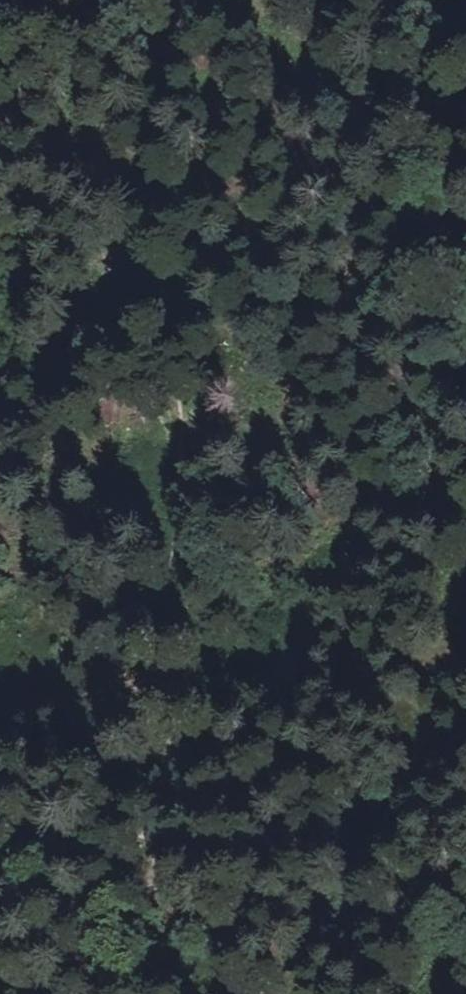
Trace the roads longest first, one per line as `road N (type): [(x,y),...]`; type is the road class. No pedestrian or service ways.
road 1 (track): [(23,993),(41,926),(124,730),(164,590),(191,558),(187,492),(168,418),(153,166),(159,87),(187,0)]
road 2 (track): [(168,418),(23,0)]
road 3 (track): [(143,993),(189,653),(191,558)]

